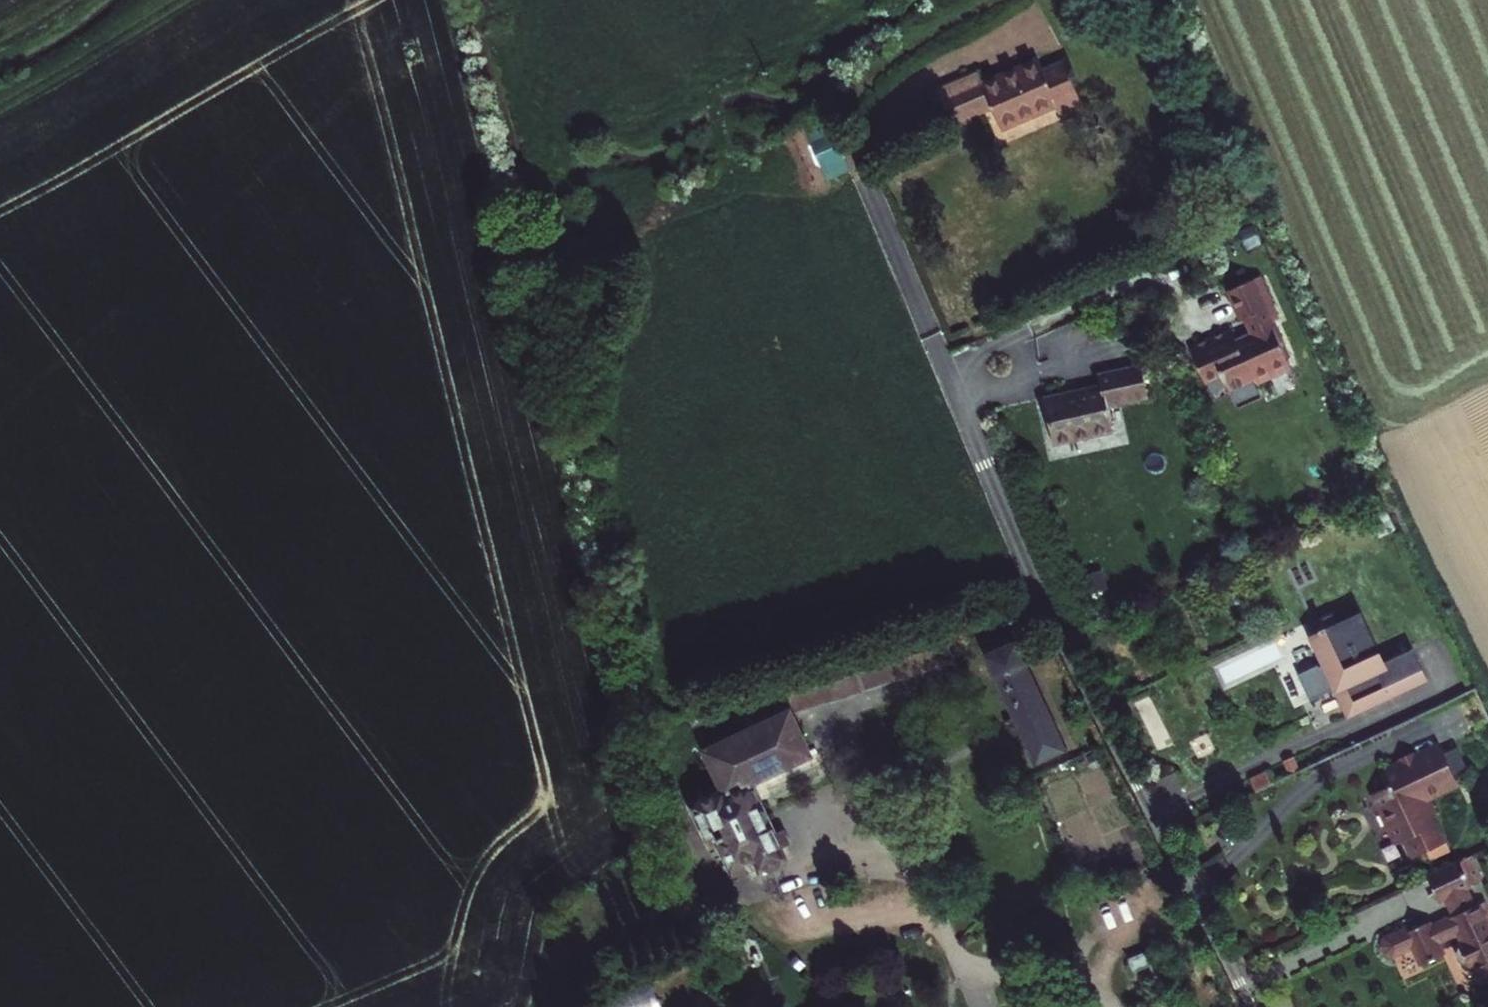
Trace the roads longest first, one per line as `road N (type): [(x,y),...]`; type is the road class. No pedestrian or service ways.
road 1 (unclassified): [(932,340),(1033,580),(1247,1006)]
road 2 (unclassified): [(553,1006),(573,978),(600,960),(688,922)]

